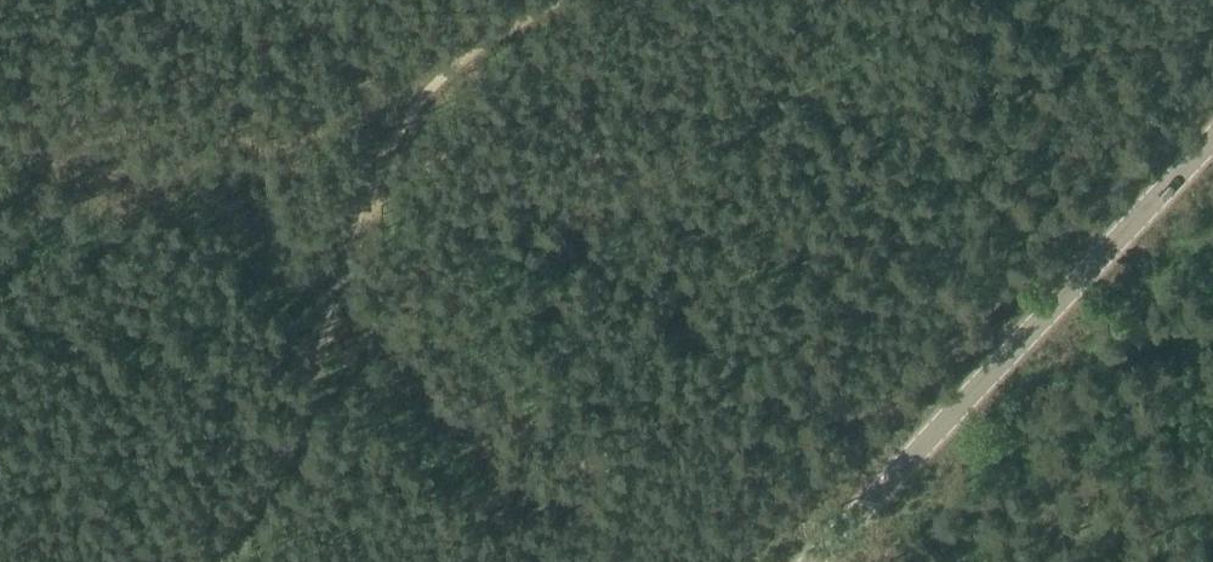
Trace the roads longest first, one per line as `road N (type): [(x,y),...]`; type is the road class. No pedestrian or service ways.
road 1 (track): [(202,561),(255,499),(283,447),(382,164),(407,121),(466,57),(553,0)]
road 2 (tertiary): [(814,561),(1212,140)]

